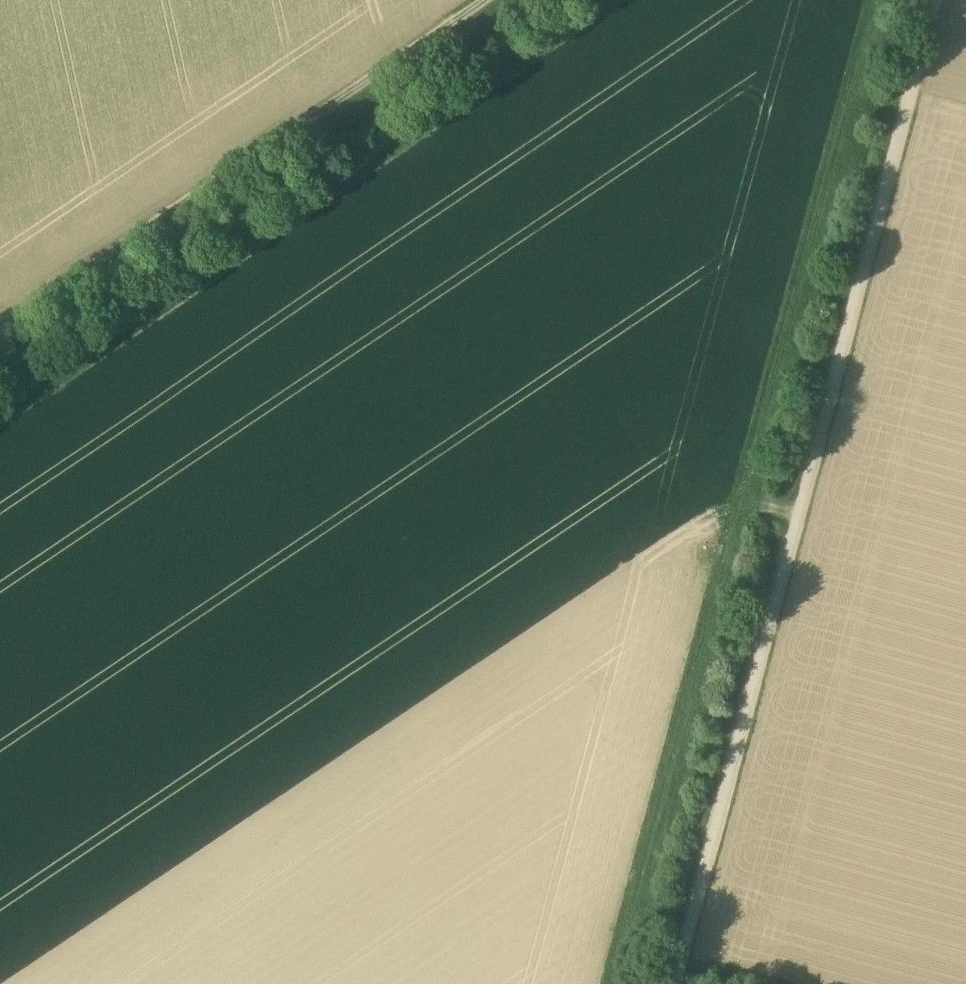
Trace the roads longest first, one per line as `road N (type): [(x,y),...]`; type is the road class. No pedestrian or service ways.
road 1 (track): [(676,983),(938,0)]
road 2 (track): [(488,0),(0,327)]

